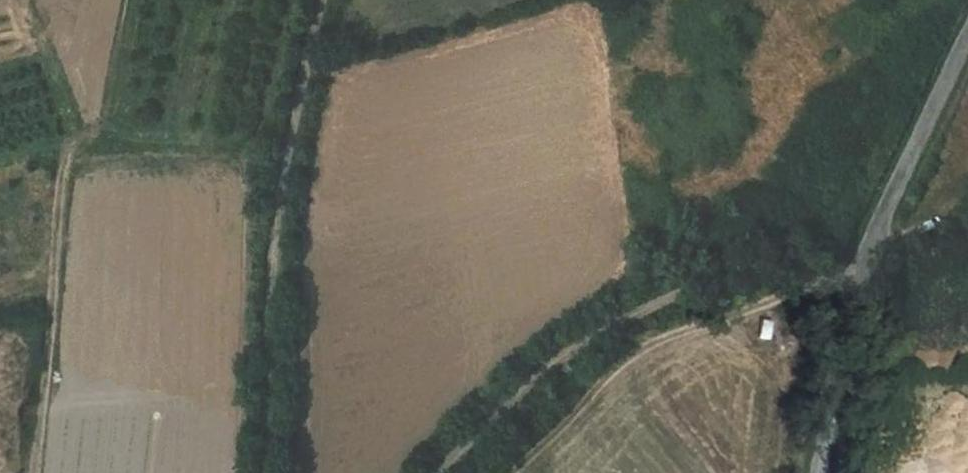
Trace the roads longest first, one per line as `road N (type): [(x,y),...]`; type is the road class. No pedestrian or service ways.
road 1 (track): [(870,250),(666,293),(527,384),(438,472)]
road 2 (track): [(266,472),(276,227),(325,0)]
road 3 (unclassified): [(824,472),(870,250),(967,33)]
road 4 (track): [(72,139),(35,472)]

